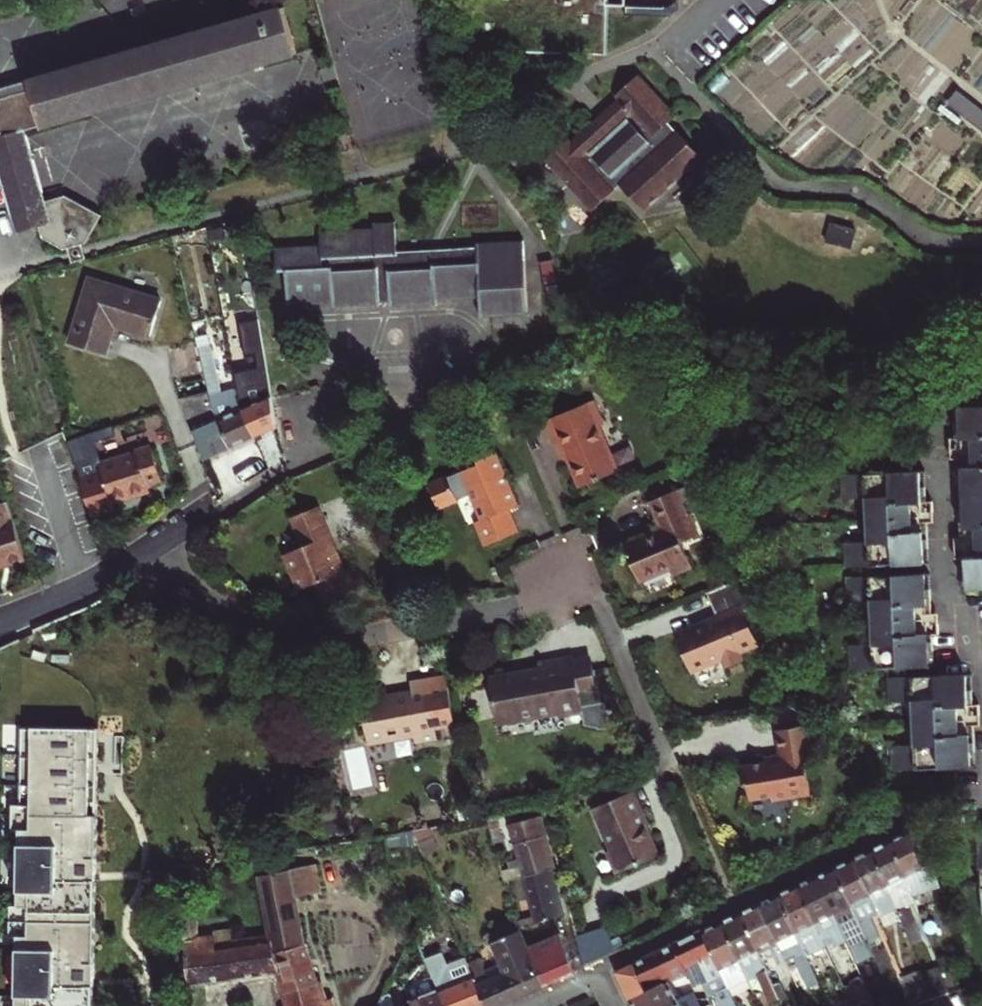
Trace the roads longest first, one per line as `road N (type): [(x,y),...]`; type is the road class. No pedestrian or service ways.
road 1 (residential): [(140,558),(251,626),(315,642),(515,608),(591,580),(673,770)]
road 2 (residential): [(981,717),(977,654),(943,587),(935,407),(981,382)]
road 3 (residential): [(907,821),(598,974)]
road 4 (residential): [(0,624),(140,558)]
road 5 (residential): [(140,558),(254,484)]

